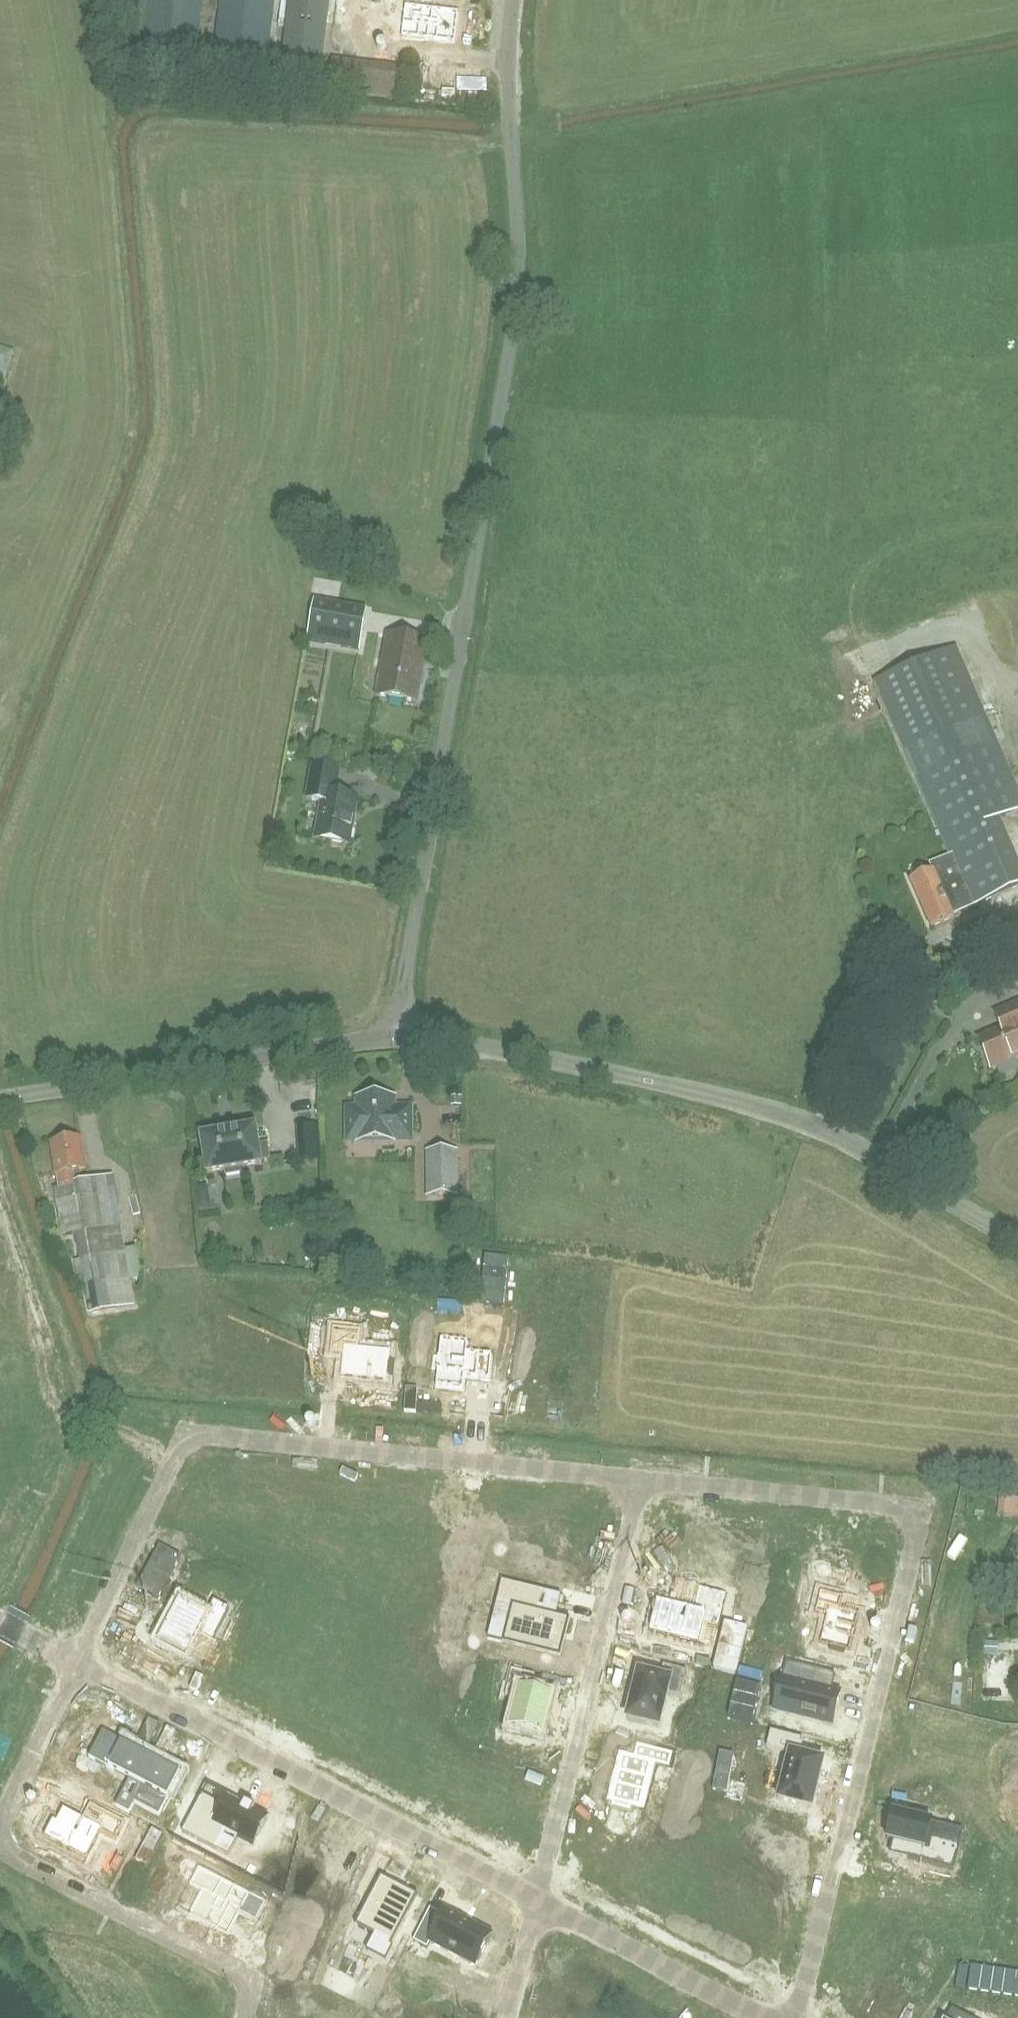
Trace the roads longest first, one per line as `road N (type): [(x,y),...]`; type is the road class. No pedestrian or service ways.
road 1 (unclassified): [(400,1036),(516,342),(523,253),(514,133),(517,0)]
road 2 (residential): [(799,2017),(923,1509),(639,1478)]
road 3 (residential): [(639,1478),(185,1438),(78,1661)]
road 4 (unclassified): [(1017,1240),(808,1124),(629,1078),(400,1036)]
road 5 (residential): [(536,1897),(78,1661)]
road 6 (residential): [(536,1897),(639,1478)]
road 7 (unclassified): [(0,1102),(400,1036)]
road 8 (residential): [(0,1846),(251,1984),(243,2017)]
road 9 (residential): [(759,2017),(536,1897)]
road 10 (residential): [(78,1661),(0,1840)]
road 11 (residential): [(536,1897),(508,2017)]

